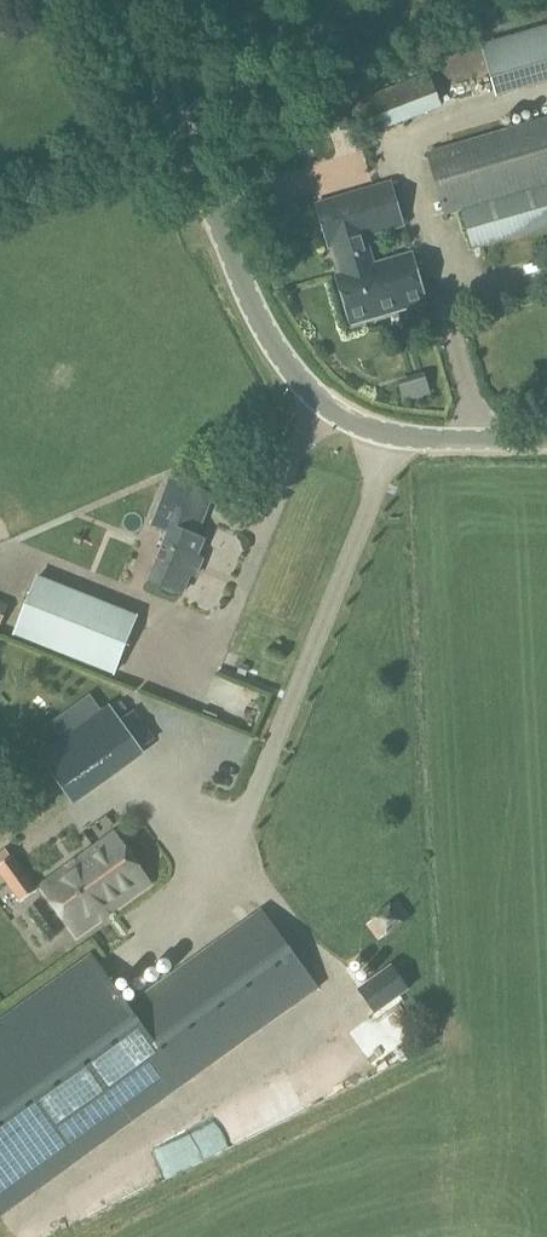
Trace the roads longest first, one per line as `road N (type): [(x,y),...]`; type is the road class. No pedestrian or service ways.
road 1 (tertiary): [(546,445),(444,444),(361,429),(304,389),(261,329),(129,0)]

